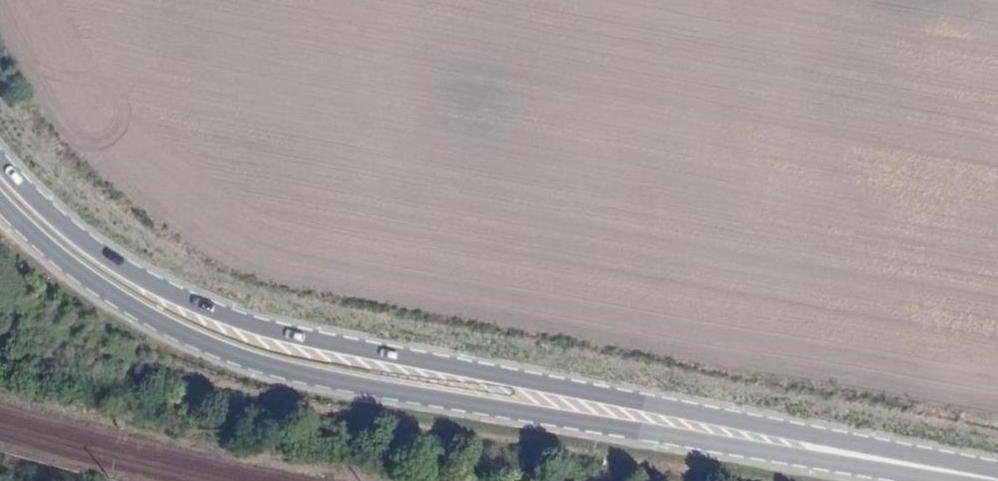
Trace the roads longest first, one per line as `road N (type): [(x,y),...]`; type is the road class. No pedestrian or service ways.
road 1 (secondary): [(969,475),(243,323),(118,266),(60,222),(0,161)]
road 2 (secondary): [(0,200),(59,255),(151,317),(286,373),(969,475)]

